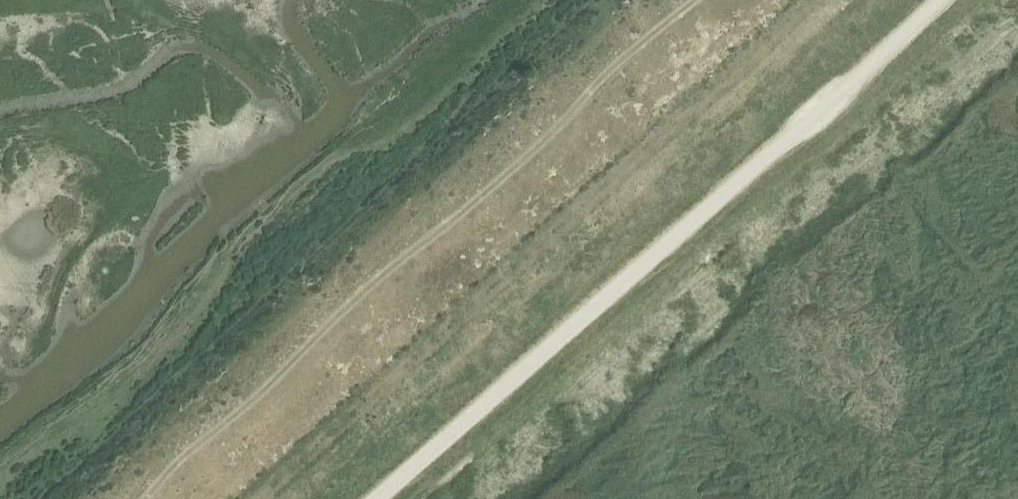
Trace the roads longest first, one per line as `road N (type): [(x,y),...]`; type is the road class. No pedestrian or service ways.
road 1 (track): [(942,0),(378,498)]
road 2 (track): [(121,498),(666,0)]

